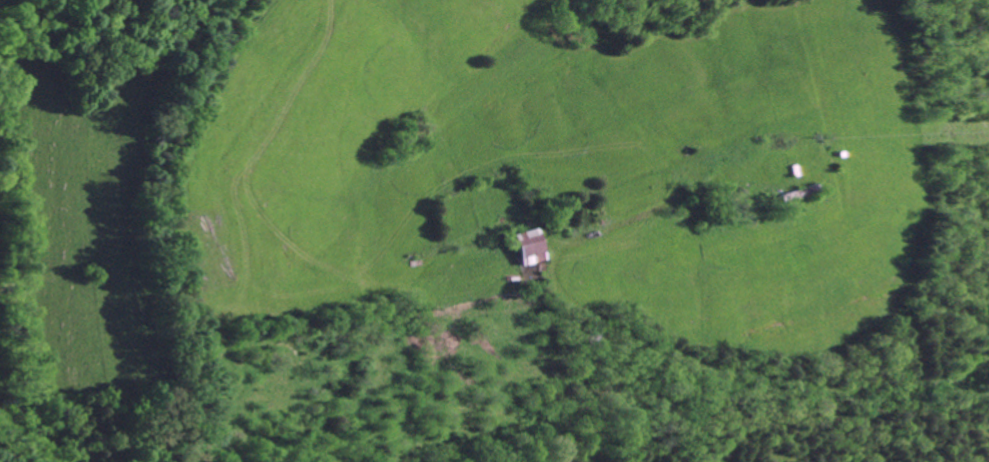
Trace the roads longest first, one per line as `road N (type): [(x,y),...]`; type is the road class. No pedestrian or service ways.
road 1 (residential): [(870,345),(691,345),(537,276),(466,280),(297,327),(194,320)]
road 2 (residential): [(194,320),(193,115),(262,0)]
road 3 (residential): [(988,367),(968,350),(870,345)]

